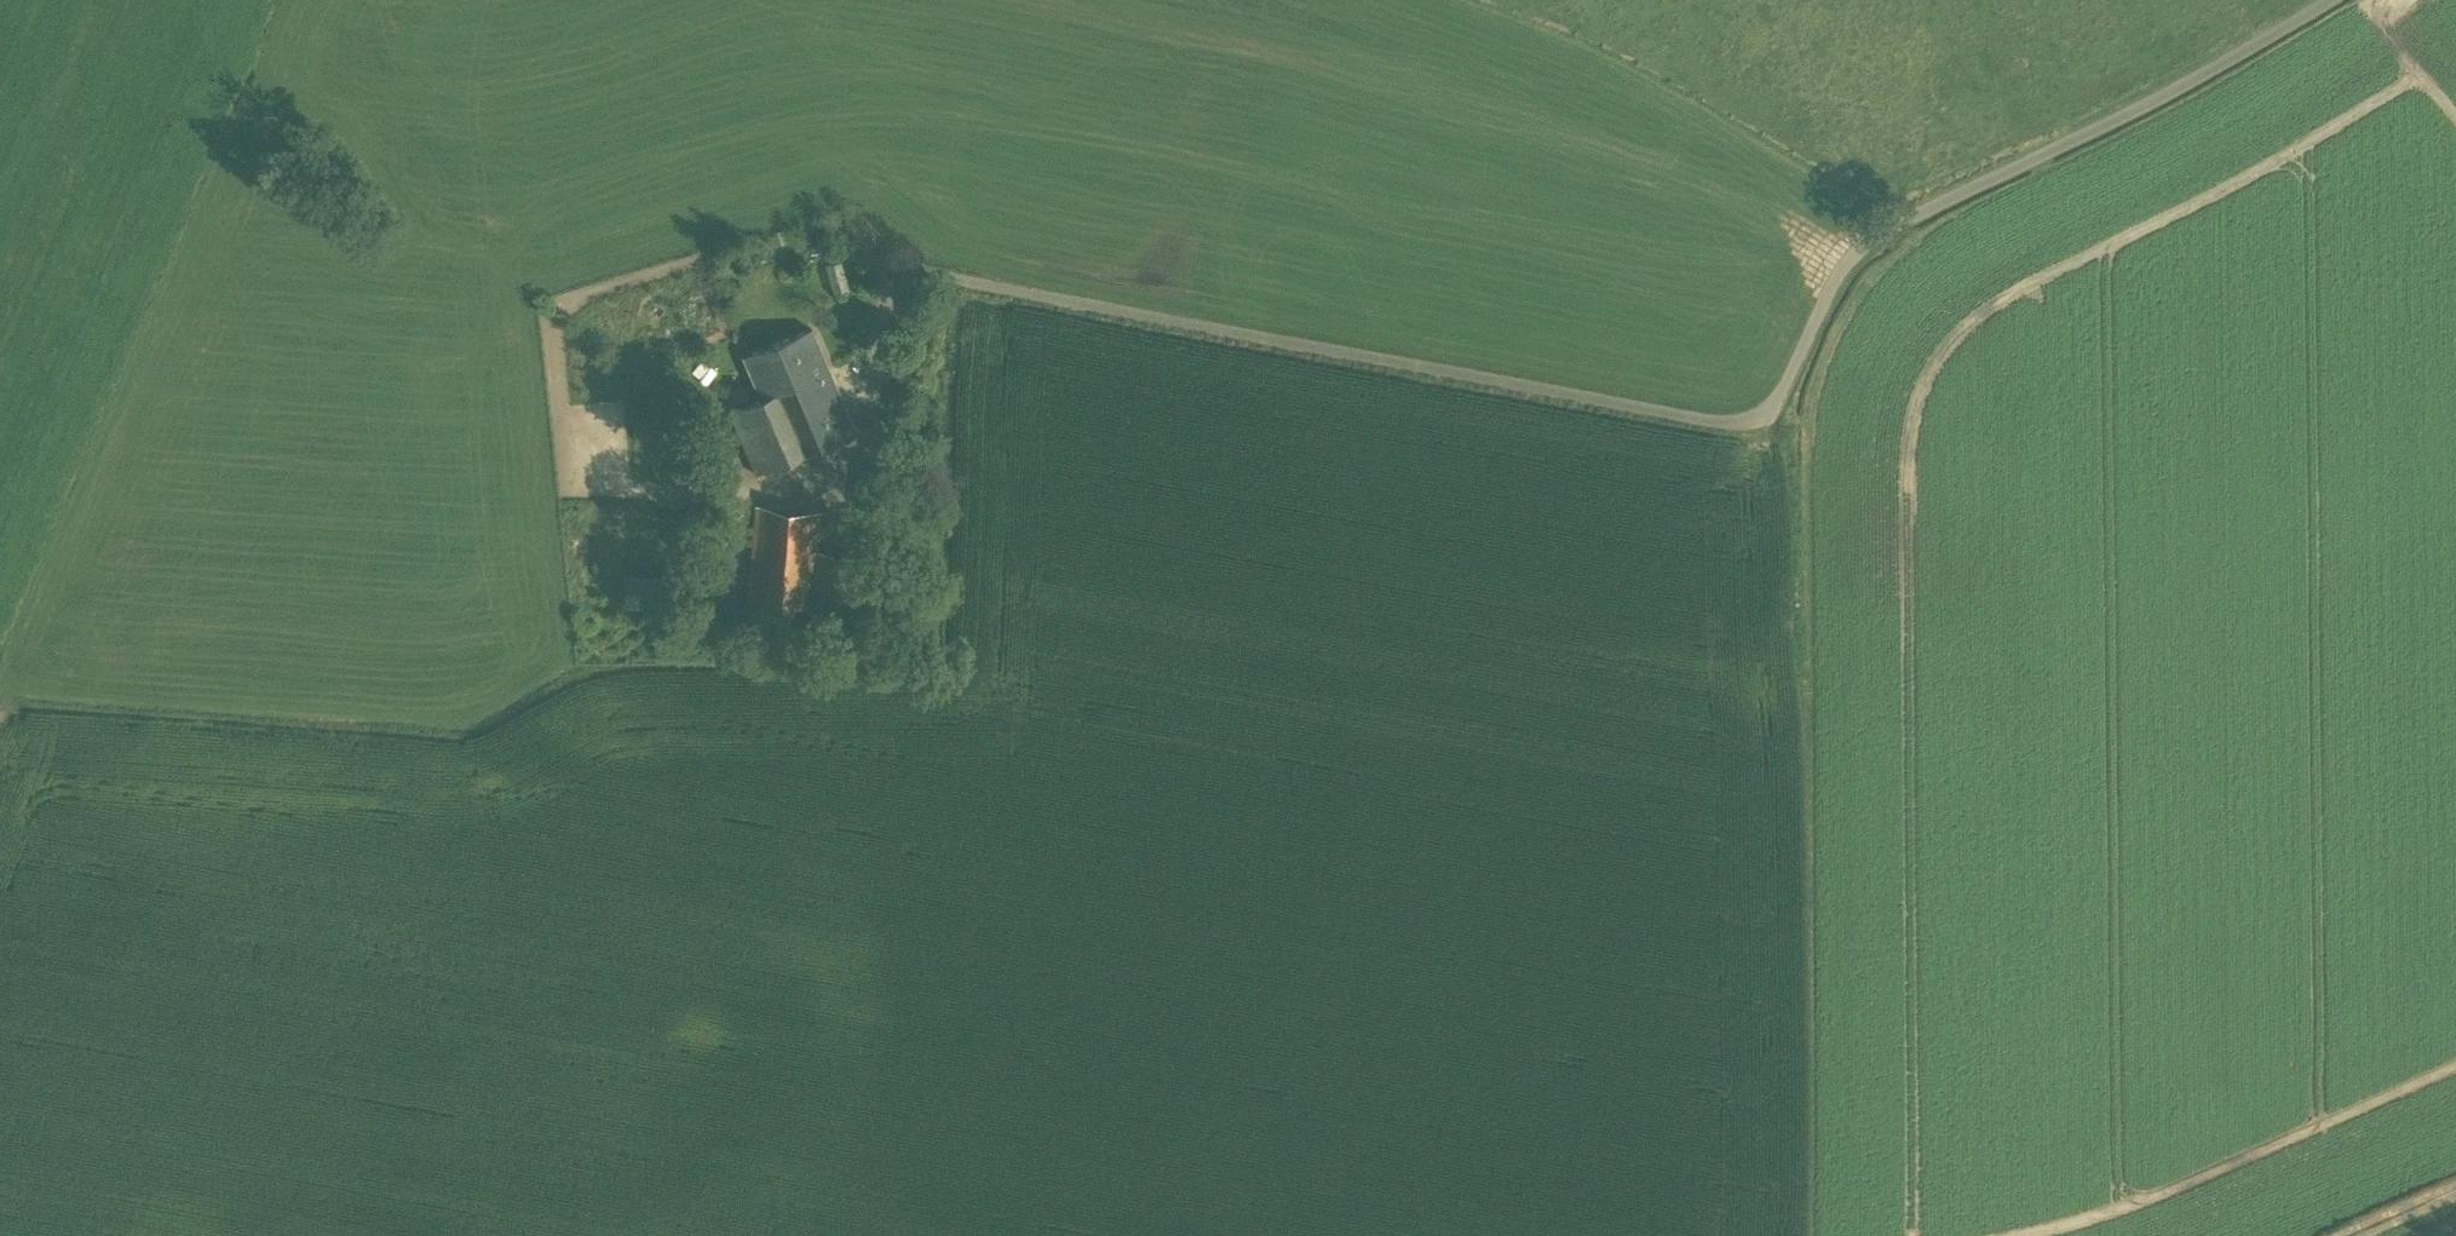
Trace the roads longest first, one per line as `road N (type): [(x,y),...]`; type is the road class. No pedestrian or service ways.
road 1 (unclassified): [(957,272),(1722,424),(1746,423),(1774,405),(1834,280),(1881,231),(2167,94),(2329,0)]

